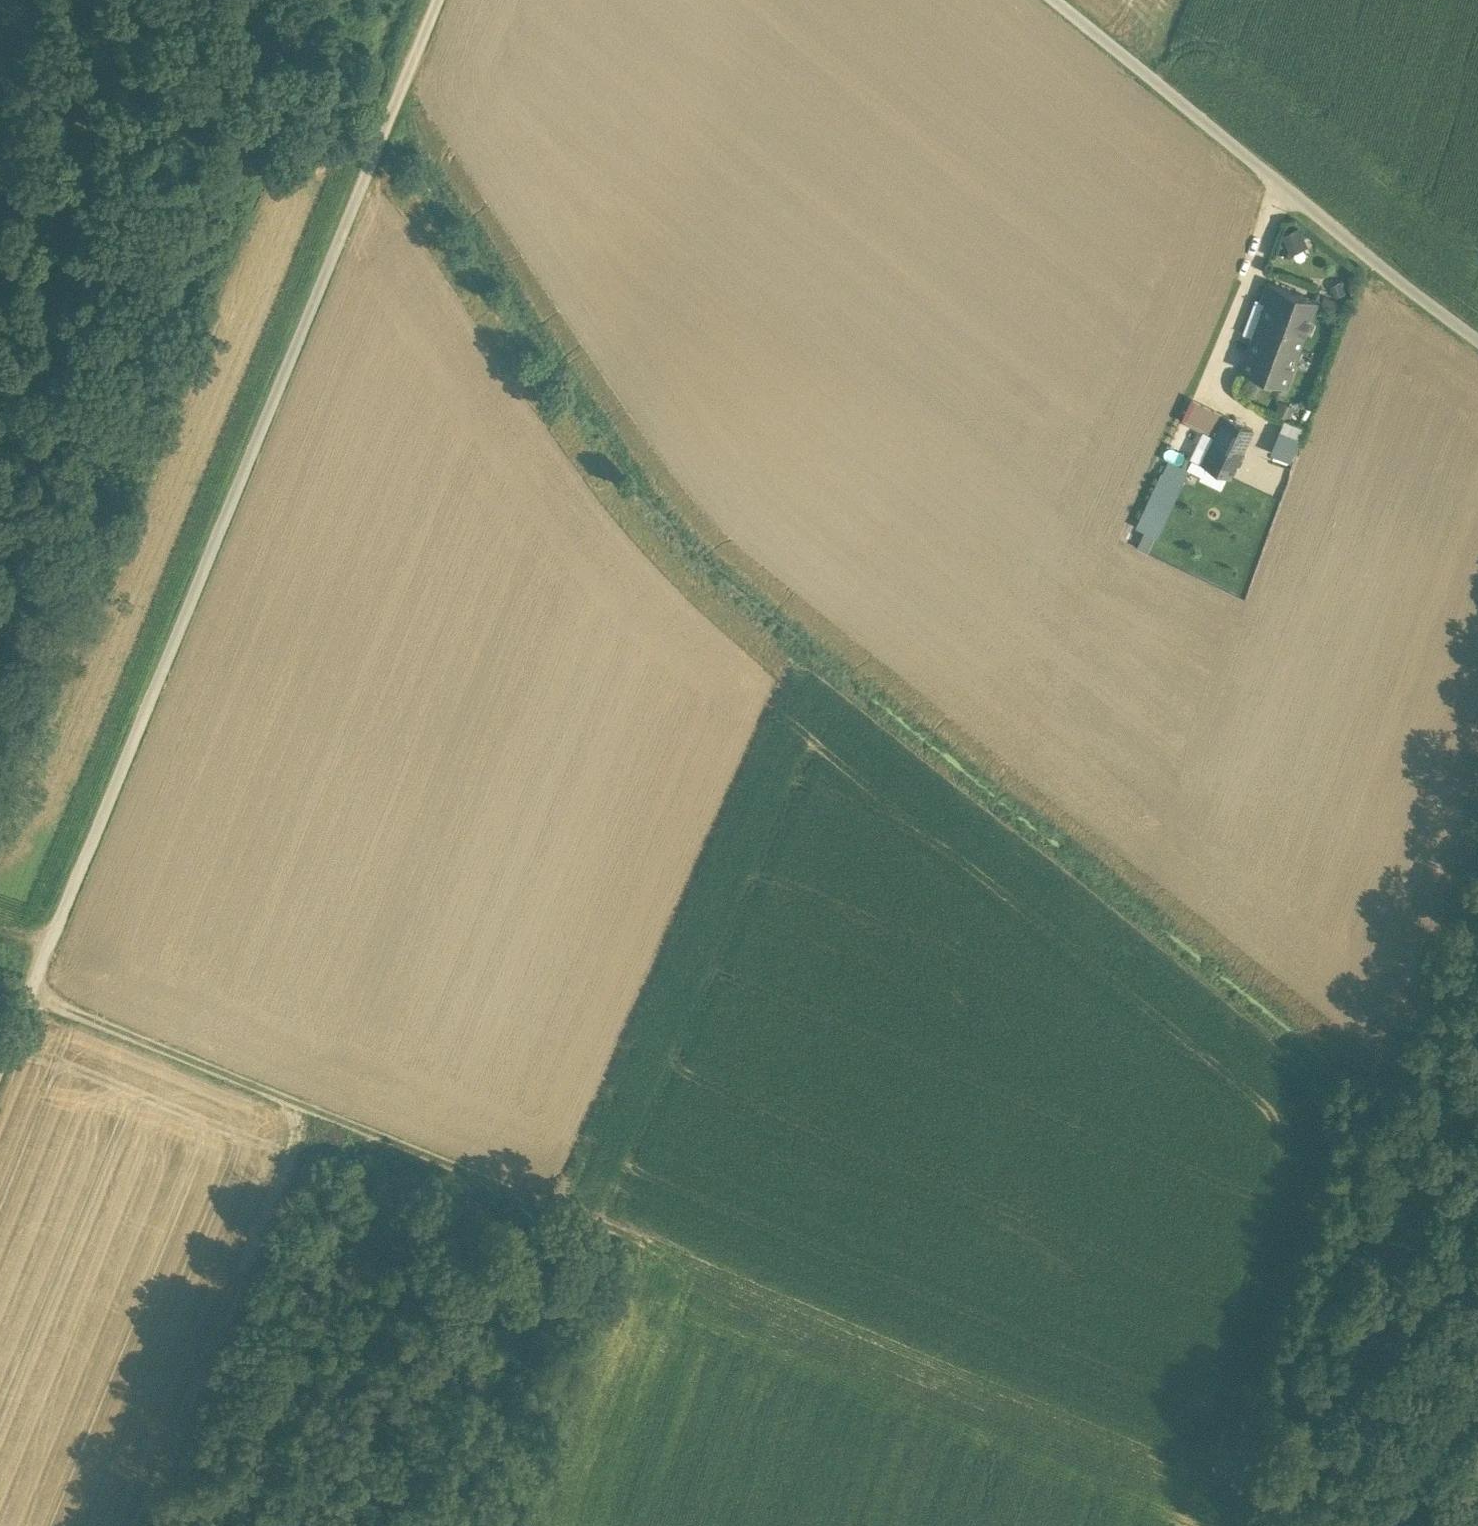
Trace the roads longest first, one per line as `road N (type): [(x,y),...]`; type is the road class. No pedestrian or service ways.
road 1 (unclassified): [(435,0),(0,1032)]
road 2 (unclassified): [(1477,329),(1061,0)]

